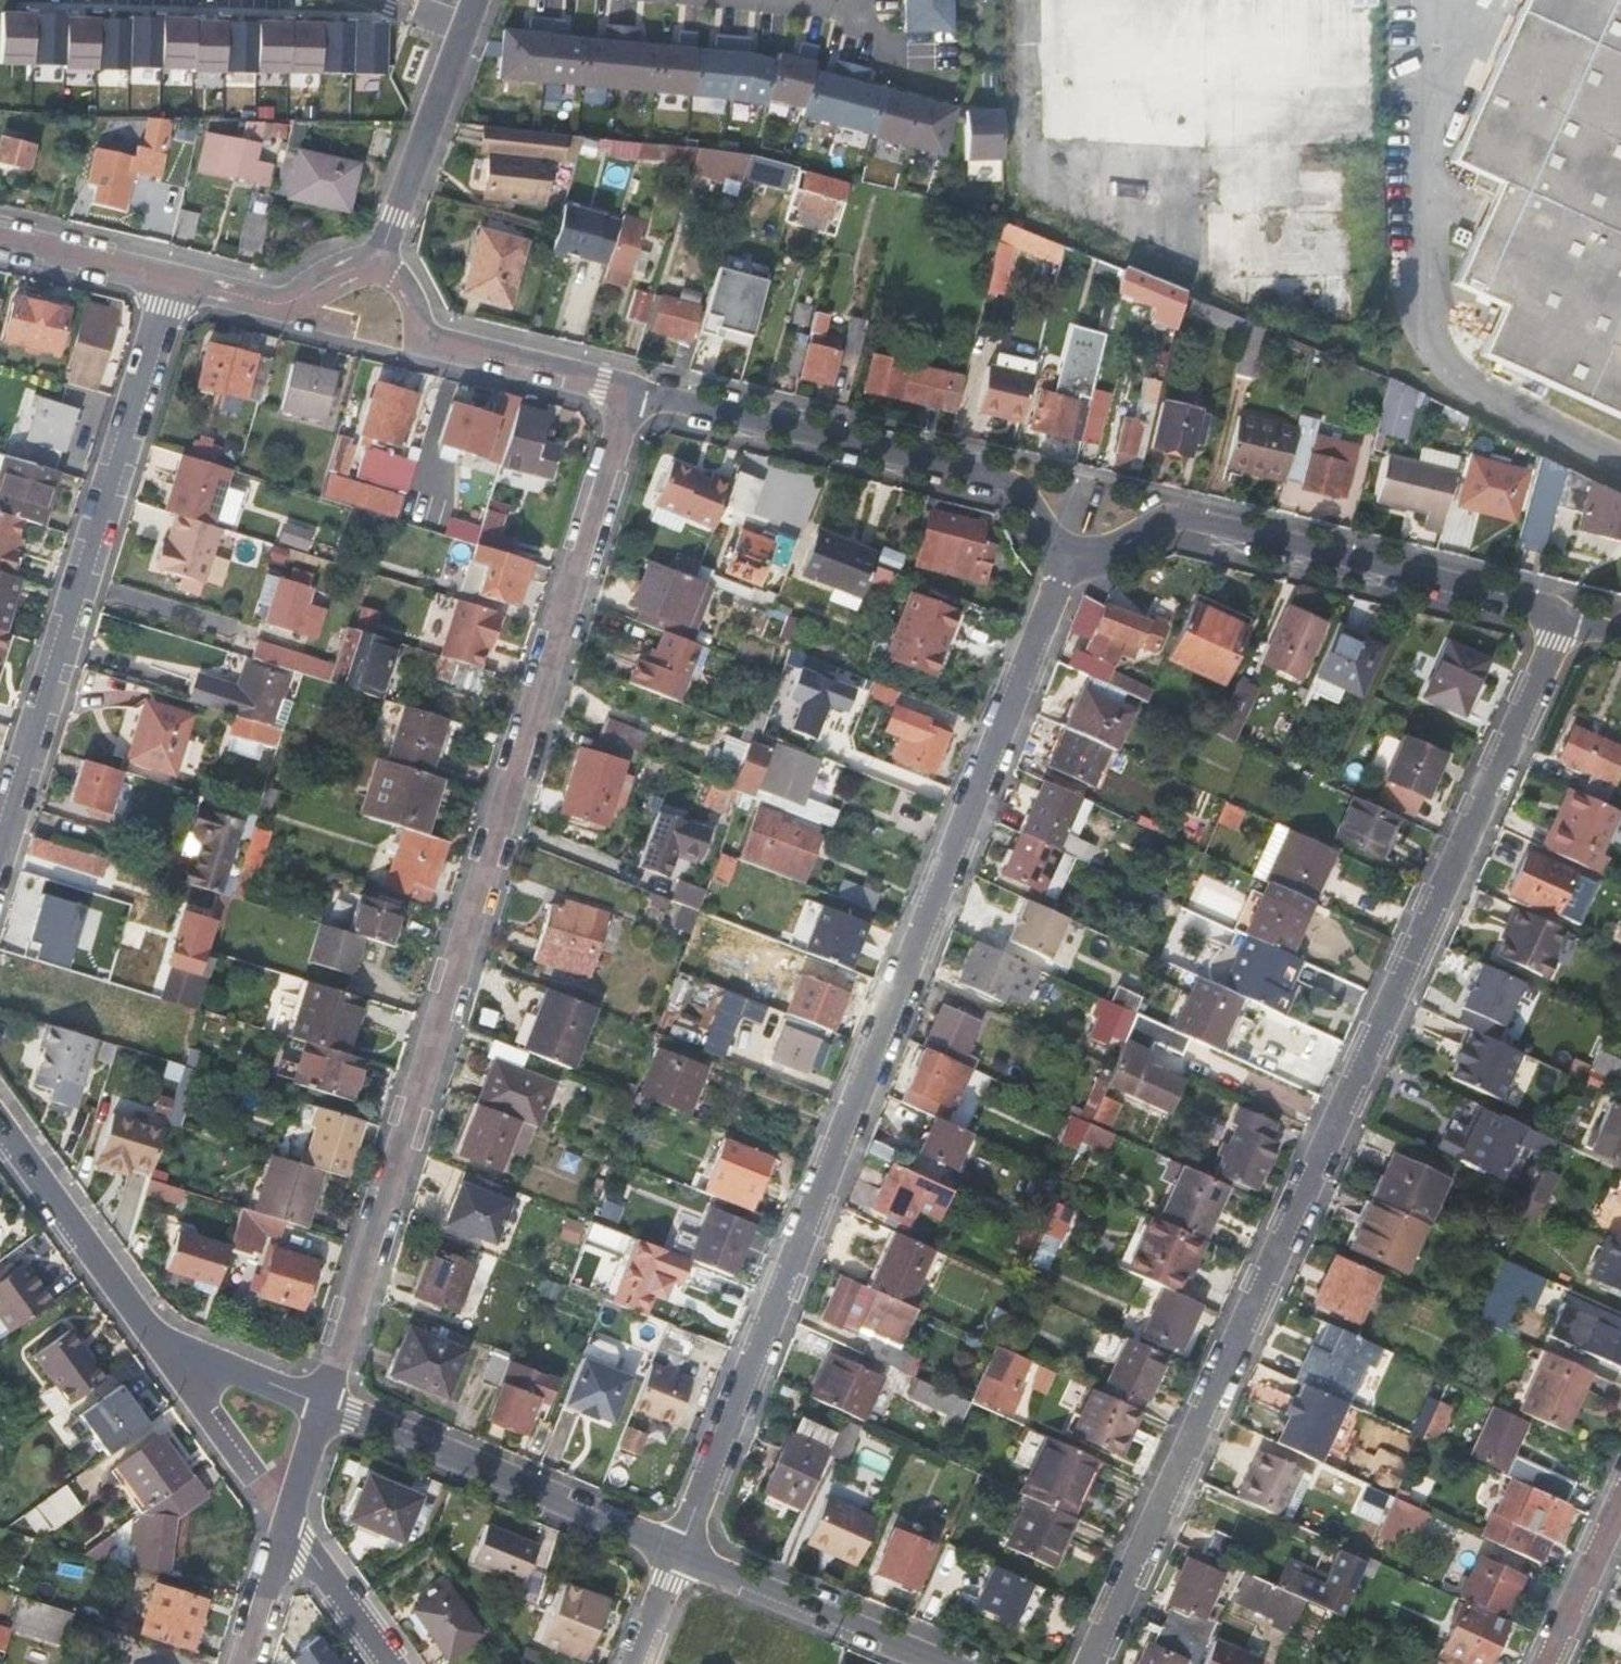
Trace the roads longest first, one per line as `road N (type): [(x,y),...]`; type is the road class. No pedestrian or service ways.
road 1 (residential): [(1086,1663),(1319,1168),(1561,620)]
road 2 (residential): [(678,1551),(1067,559)]
road 3 (residential): [(321,1400),(634,386)]
road 4 (residential): [(0,843),(176,281)]
road 5 (residential): [(1561,620),(1521,600),(1189,520),(1067,559)]
road 6 (residential): [(1067,559),(1010,486),(993,478),(634,386)]
road 7 (residential): [(321,1400),(678,1551)]
road 8 (residential): [(634,386),(430,331),(377,255)]
road 9 (residential): [(678,1551),(958,1663)]
road 10 (residential): [(377,255),(476,0)]
road 11 (residential): [(0,1123),(168,1336)]
road 12 (residential): [(377,255),(289,306),(176,281)]
road 13 (residential): [(168,1336),(290,1509)]
road 14 (residential): [(290,1509),(397,1663)]
road 15 (residential): [(176,281),(0,239)]
road 16 (residential): [(1546,1663),(1620,1500)]
road 17 (residential): [(168,1336),(321,1400)]
road 18 (residential): [(242,1663),(290,1509)]
road 19 (residential): [(634,1663),(678,1551)]

